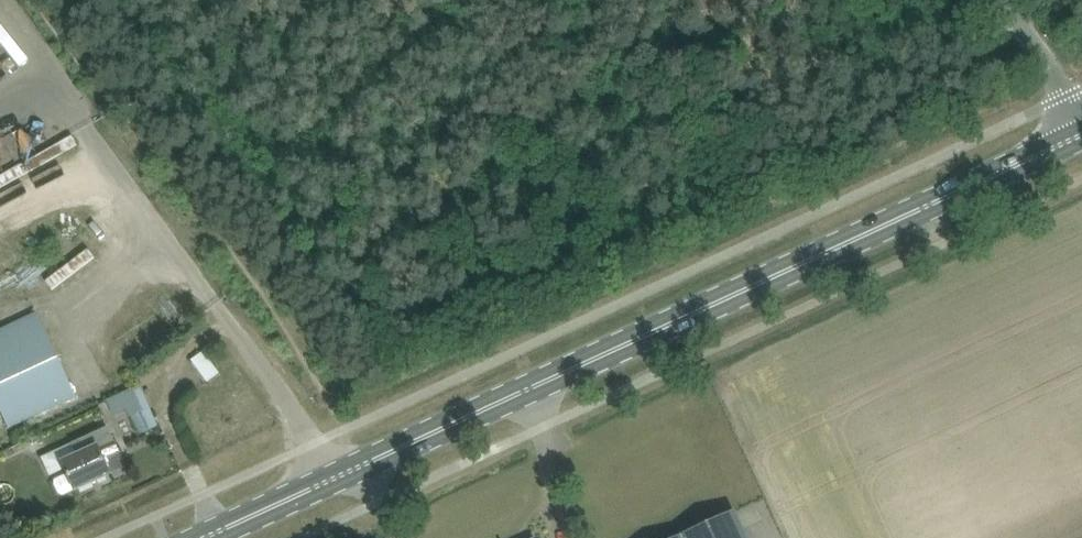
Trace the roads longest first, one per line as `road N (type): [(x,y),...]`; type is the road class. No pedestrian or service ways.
road 1 (primary): [(209,537),(1081,132)]
road 2 (unclassified): [(1081,120),(1004,0)]

